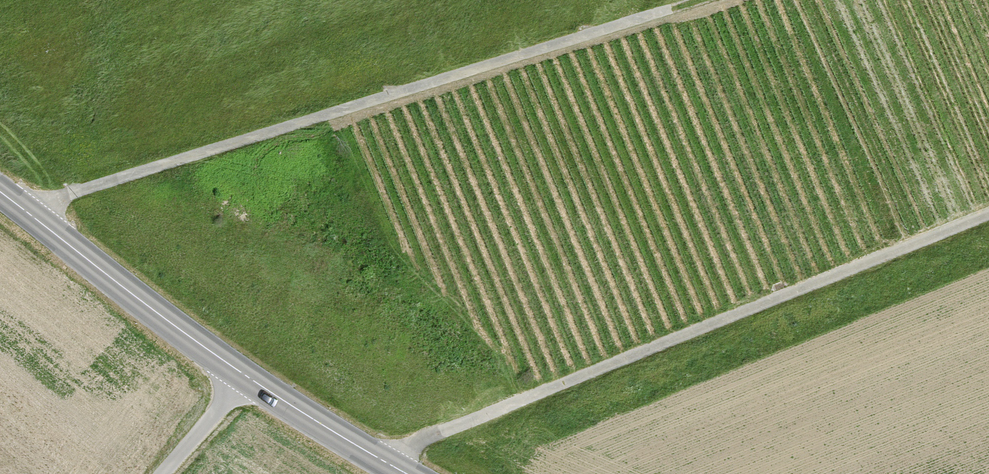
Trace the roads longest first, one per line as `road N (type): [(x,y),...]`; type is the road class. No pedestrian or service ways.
road 1 (track): [(30,215),(60,196),(701,0)]
road 2 (track): [(988,215),(422,439),(387,463)]
road 3 (secondary): [(407,473),(249,378),(0,192)]
road 4 (track): [(167,473),(249,378)]

